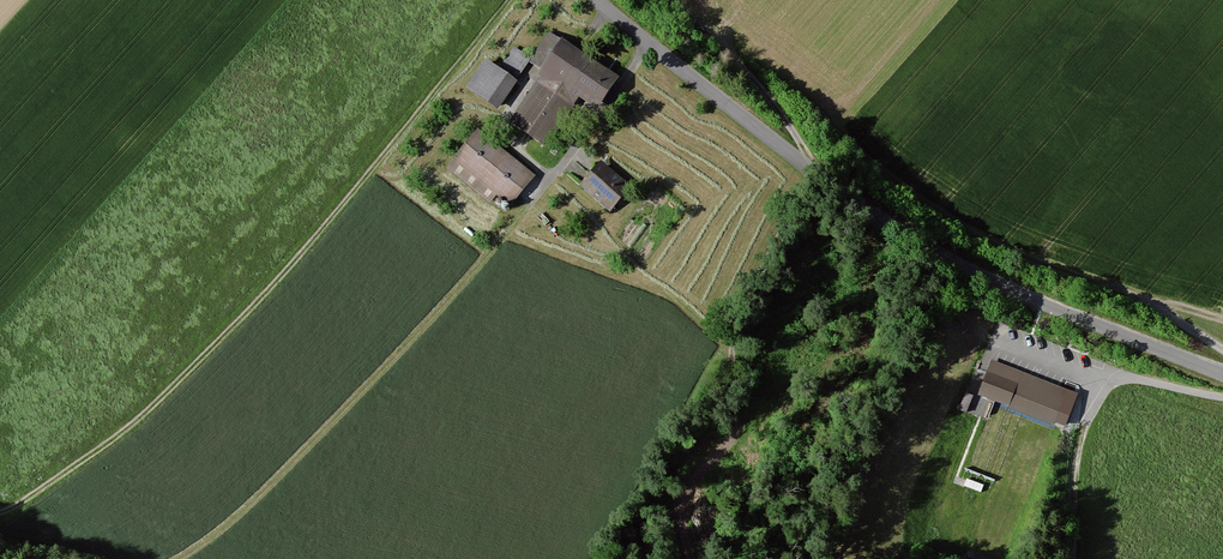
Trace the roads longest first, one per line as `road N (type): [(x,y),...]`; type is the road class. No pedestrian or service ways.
road 1 (track): [(508,0),(259,300),(143,413),(0,511)]
road 2 (unclassified): [(1222,374),(1029,298),(935,251),(799,162),(650,45)]
road 3 (track): [(1222,348),(915,184),(809,96),(671,0)]
road 4 (track): [(170,558),(269,485),(529,204)]
road 5 (track): [(813,171),(740,313),(732,434),(686,491),(681,512),(692,558)]
road 6 (residential): [(650,45),(529,204)]
road 7 (track): [(813,171),(782,114),(707,30)]
road 8 (track): [(1074,558),(1086,425)]

